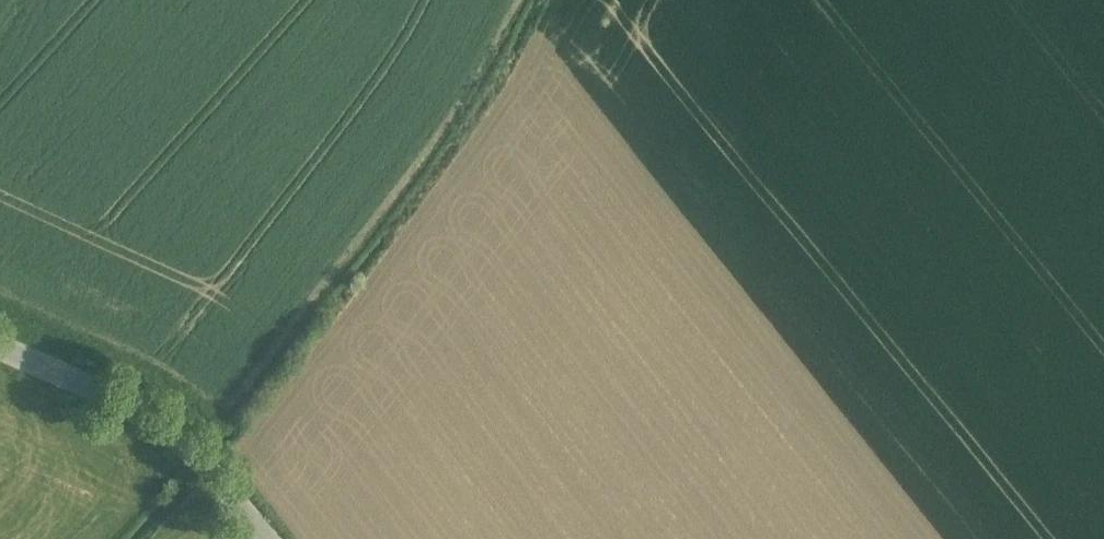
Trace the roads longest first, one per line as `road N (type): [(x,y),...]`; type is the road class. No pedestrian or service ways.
road 1 (tertiary): [(262,538),(205,467),(139,405),(0,345)]

